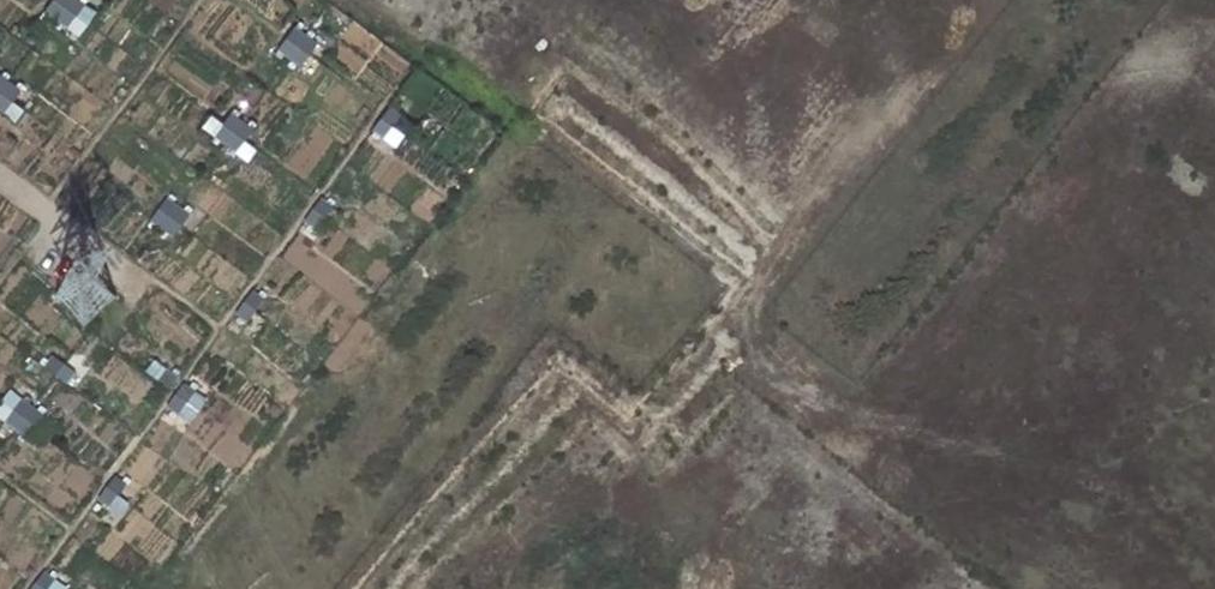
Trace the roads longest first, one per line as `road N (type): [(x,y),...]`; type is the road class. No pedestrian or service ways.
road 1 (track): [(956,0),(739,296)]

